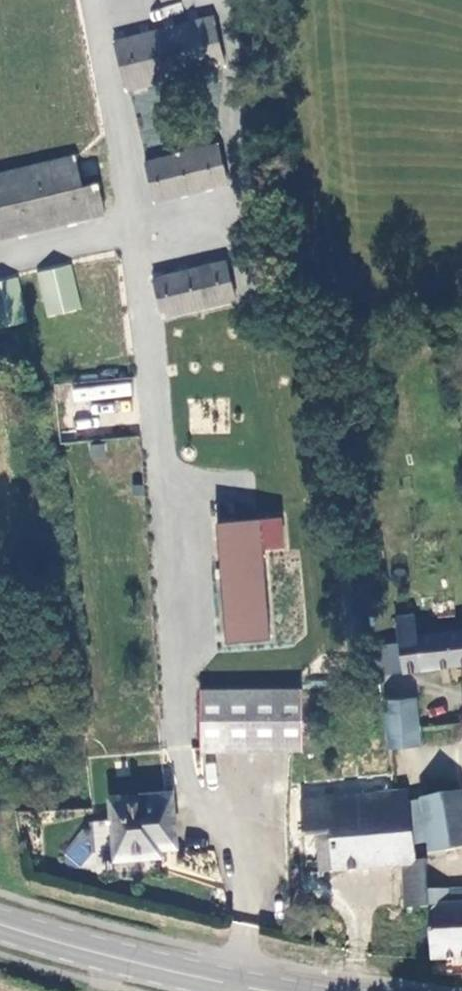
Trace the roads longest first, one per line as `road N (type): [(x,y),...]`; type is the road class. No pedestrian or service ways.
road 1 (primary): [(0,926),(269,990)]

